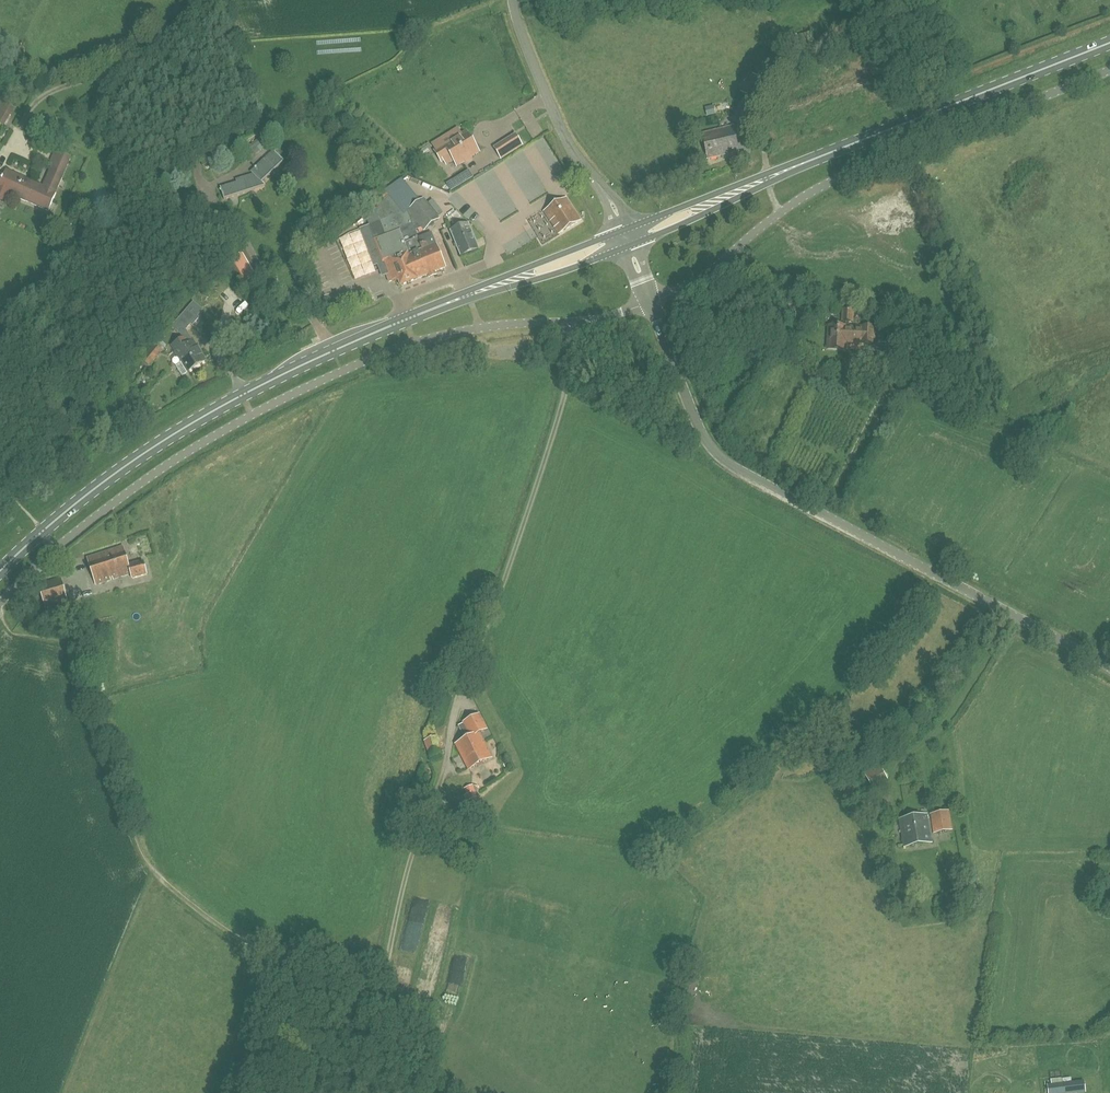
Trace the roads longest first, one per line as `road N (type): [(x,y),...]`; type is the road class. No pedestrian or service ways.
road 1 (unclassified): [(0,606),(158,473),(299,392),(417,342),(606,318),(650,301)]
road 2 (unclassified): [(1109,678),(718,460),(650,301)]
road 3 (track): [(0,609),(28,628),(77,642),(88,707),(145,862),(235,944),(357,1002)]
road 4 (unclassified): [(650,301),(696,280),(798,200),(848,172),(1109,69)]
road 5 (secondary): [(0,573),(121,470),(218,410),(407,319)]
road 6 (track): [(377,1015),(464,685)]
road 7 (secondary): [(837,149),(1109,42)]
road 8 (unclassified): [(623,230),(563,133),(513,0)]
road 9 (secondary): [(407,319),(629,246)]
road 10 (secondary): [(623,230),(407,319)]
road 11 (secondary): [(629,246),(837,149)]
road 12 (secondary): [(837,149),(623,230)]
road 13 (unclassified): [(357,1002),(377,1015),(436,1092)]

